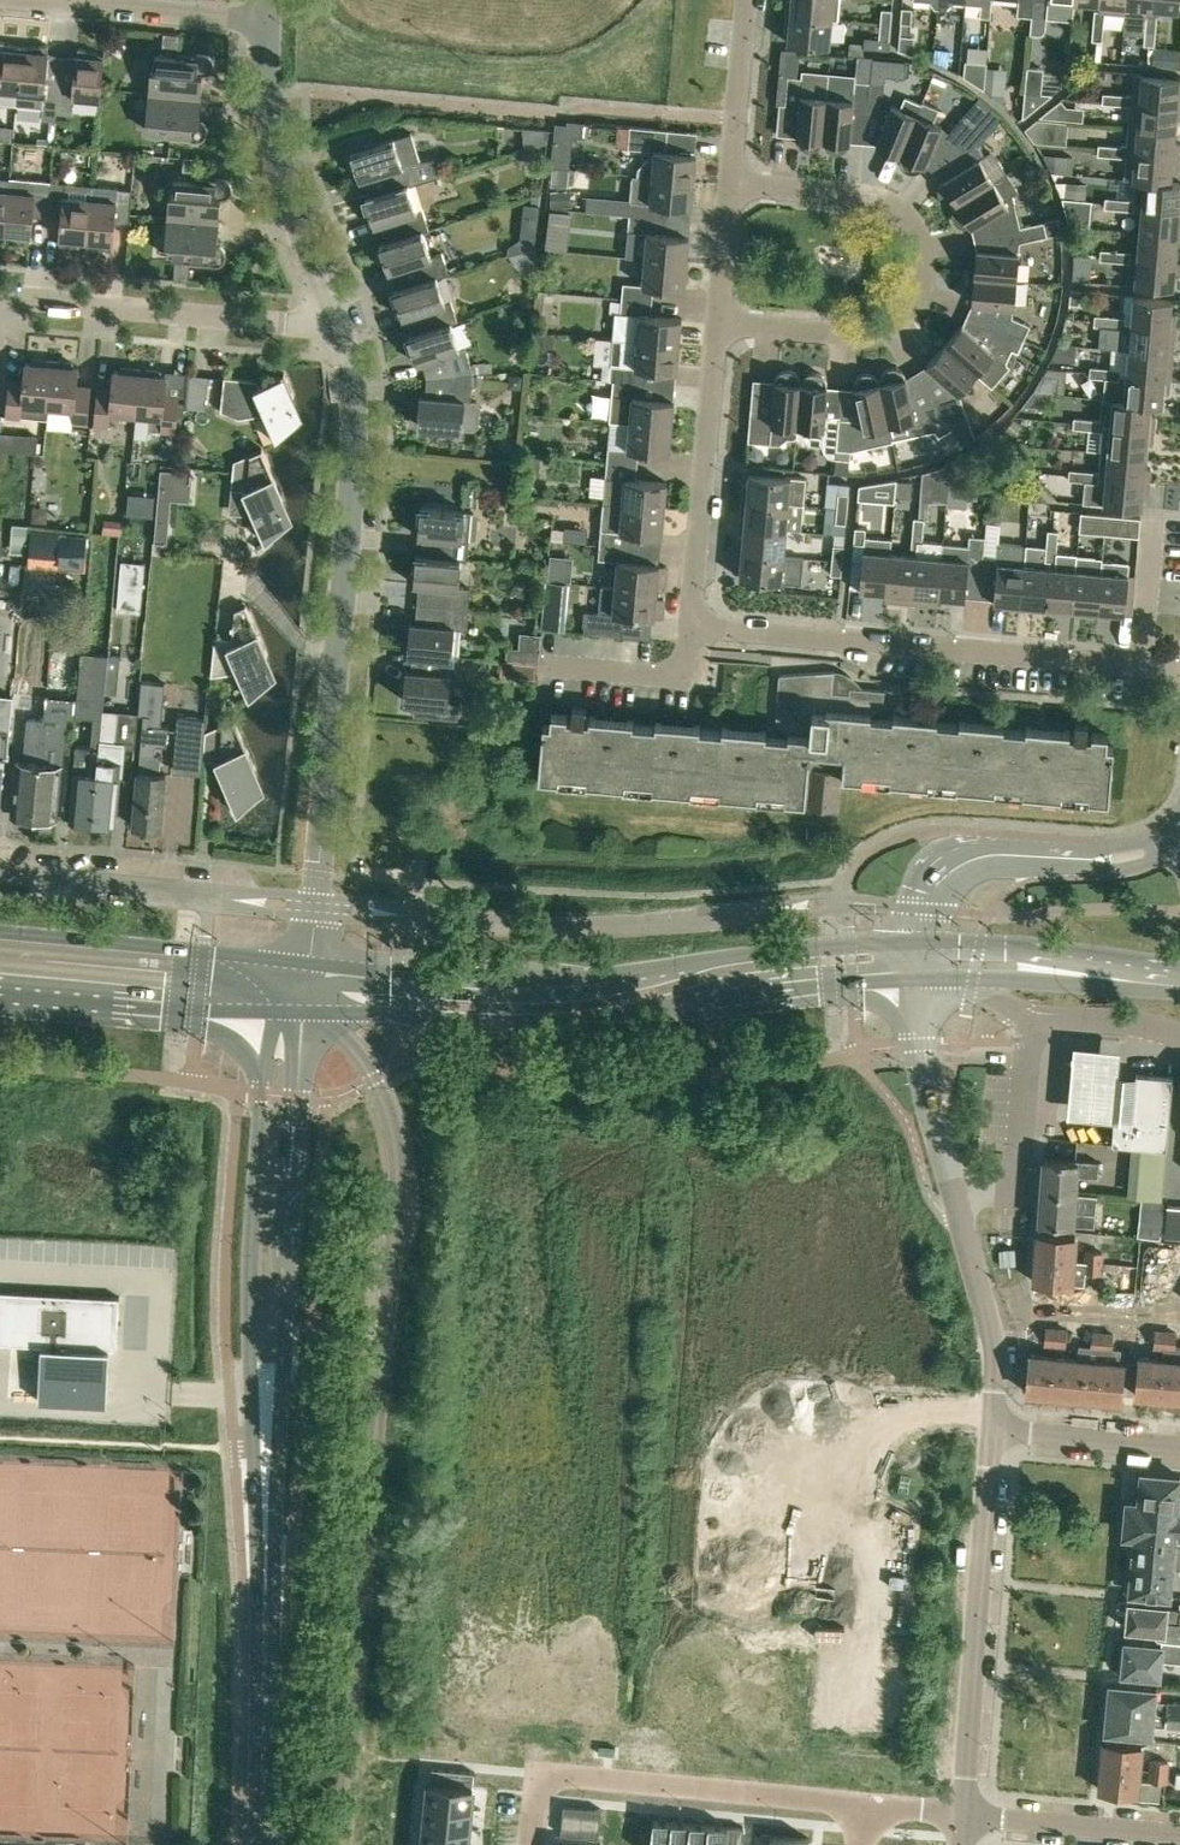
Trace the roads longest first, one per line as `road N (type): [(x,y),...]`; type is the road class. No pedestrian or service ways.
road 1 (tertiary): [(263,1844),(270,1257),(296,1012)]
road 2 (residential): [(306,963),(355,414),(340,333)]
road 3 (secondary): [(296,1012),(560,1020),(853,985),(915,963)]
road 4 (secondary): [(915,963),(851,945),(542,981),(306,963)]
road 5 (residential): [(535,1844),(543,1773),(966,1818)]
road 6 (residential): [(1179,672),(694,629)]
road 7 (residential): [(723,325),(861,338),(893,329),(916,304),(927,274),(922,237),(905,212),(877,200),(736,187)]
road 8 (residential): [(1000,1432),(966,1818)]
road 9 (residential): [(340,333),(0,303)]
road 10 (residential): [(915,963),(931,895),(975,859),(1101,860),(1170,842)]
road 11 (residential): [(340,333),(274,141),(265,21)]
road 12 (secondary): [(306,963),(0,934)]
road 13 (residential): [(694,629),(723,325)]
road 14 (secondary): [(0,995),(296,1012)]
road 15 (residential): [(915,963),(918,1066),(958,1217)]
road 16 (residential): [(8,0),(265,21)]
road 17 (secondary): [(944,965),(1179,982)]
road 18 (residential): [(958,1217),(983,1311),(1000,1432)]
road 19 (unclassified): [(958,1217),(1015,1171),(1035,1029)]
road 20 (residential): [(1179,1837),(966,1818)]
road 21 (unclassified): [(209,901),(0,880)]
road 22 (residential): [(736,187),(750,0)]
road 23 (residential): [(1179,1449),(1000,1432)]
road 24 (residential): [(570,672),(691,683),(694,629)]
road 25 (unclassified): [(1035,1029),(1125,1022),(1179,1033)]
road 26 (residential): [(723,325),(736,187)]

